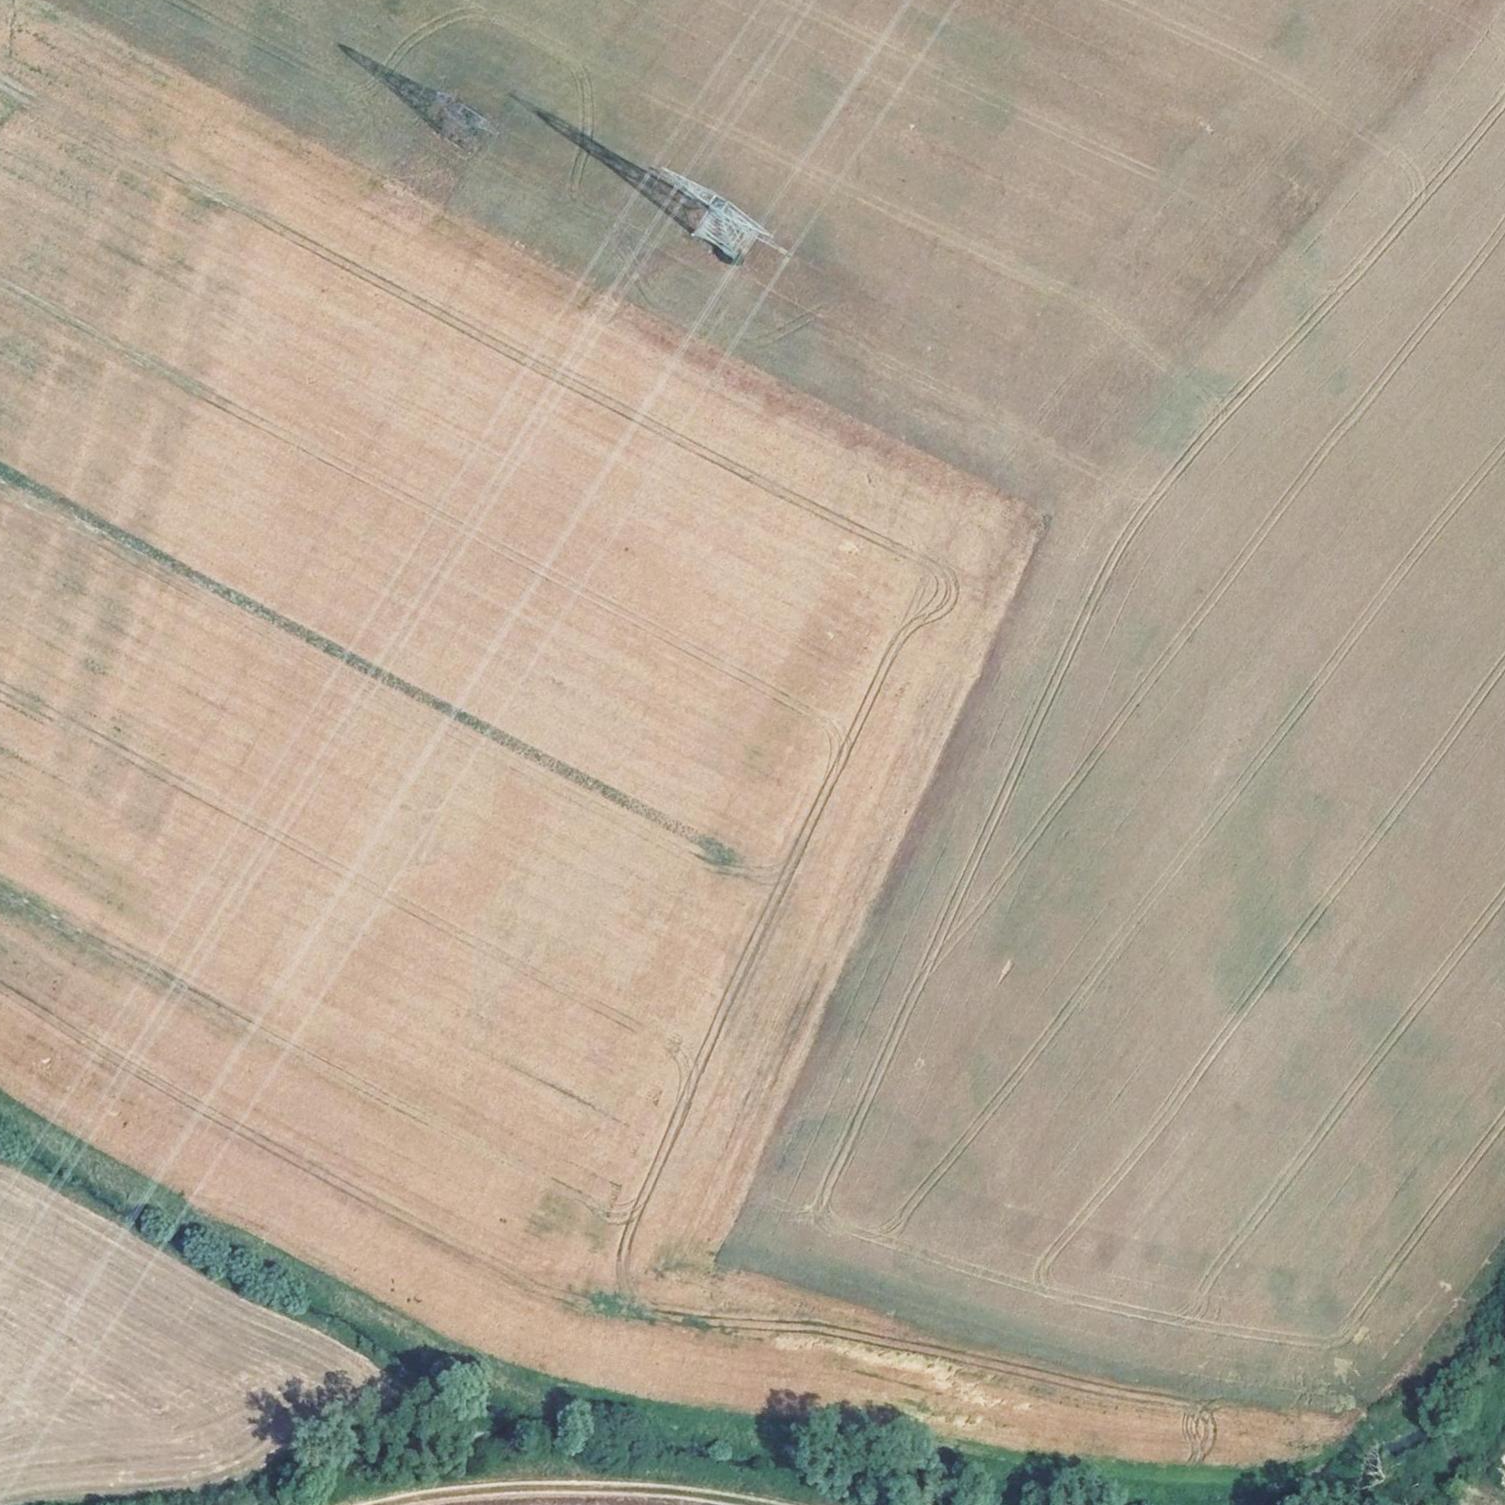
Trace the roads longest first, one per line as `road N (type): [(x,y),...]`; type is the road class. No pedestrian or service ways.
road 1 (track): [(809,1504),(703,1484),(469,1475)]
road 2 (track): [(336,1504),(469,1475)]

